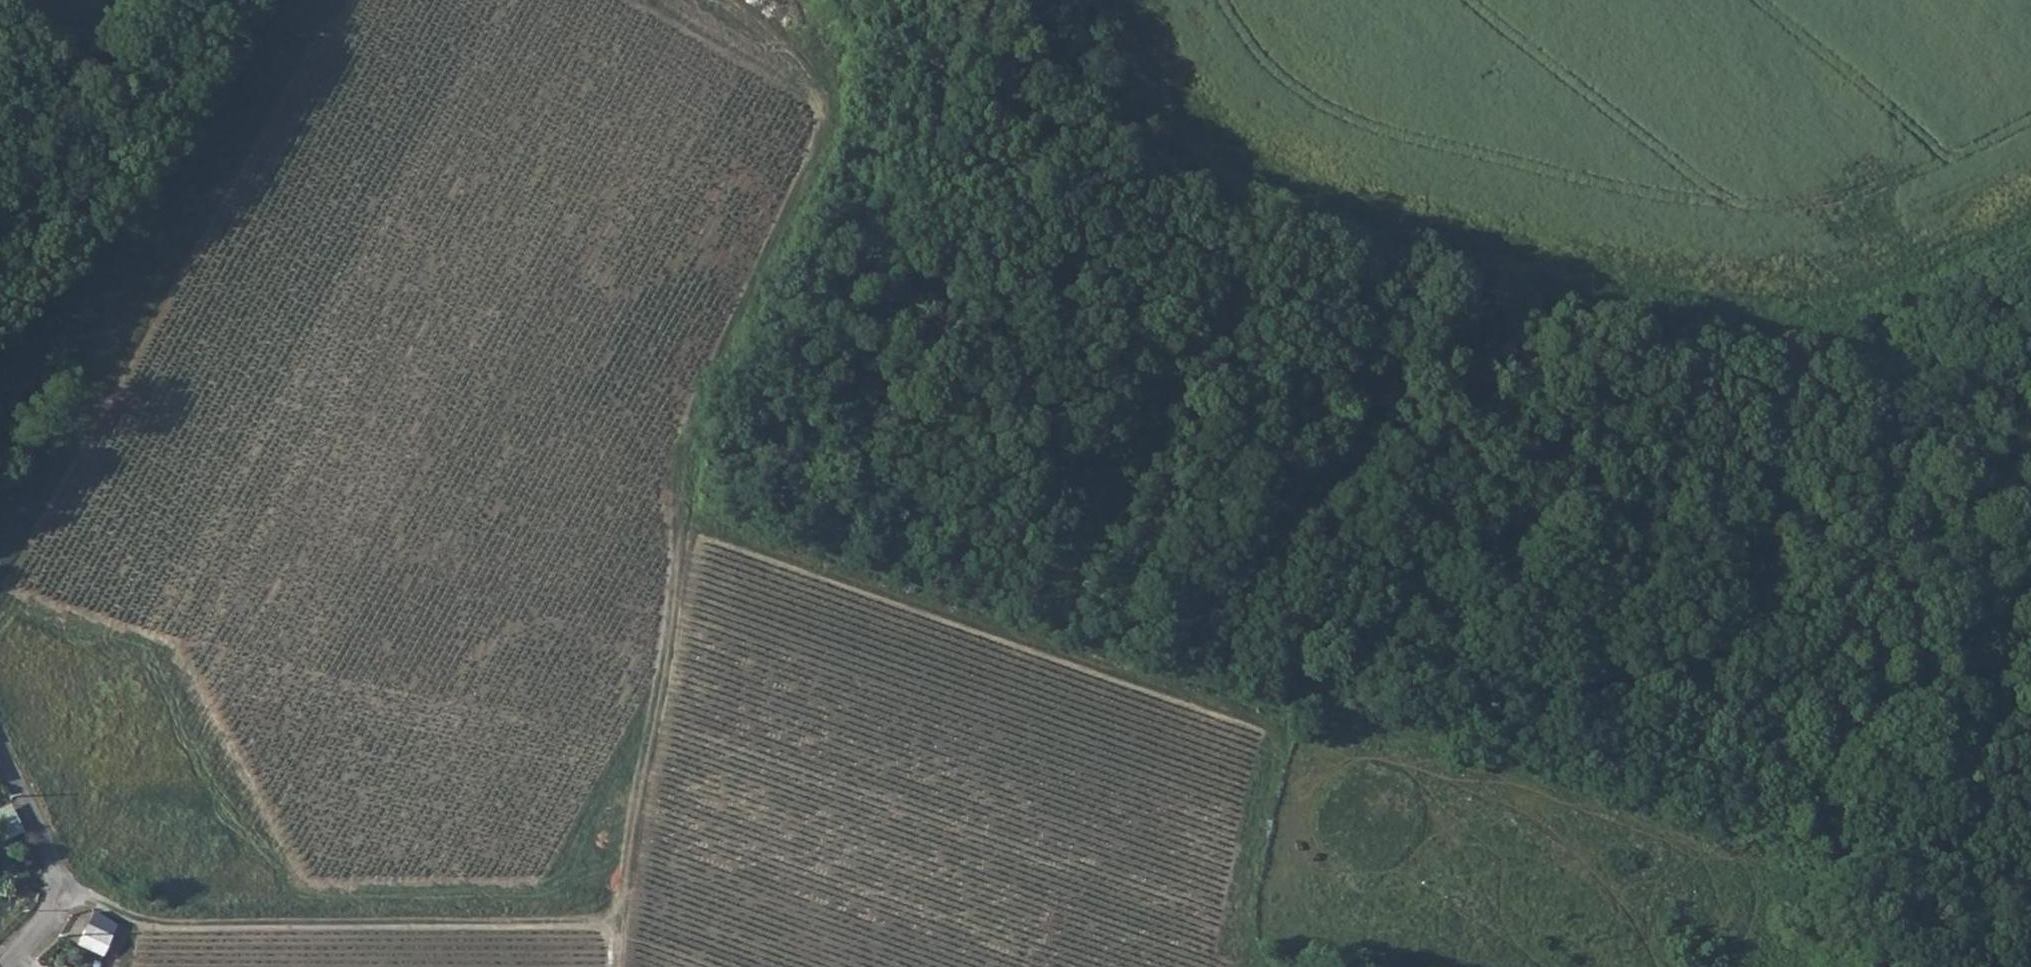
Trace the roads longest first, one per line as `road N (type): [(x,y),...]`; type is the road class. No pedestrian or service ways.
road 1 (track): [(610,966),(660,684),(674,462),(824,116),(623,0)]
road 2 (track): [(51,896),(126,922),(205,931),(614,924)]
road 3 (residential): [(3,966),(42,923),(51,867),(0,759)]

